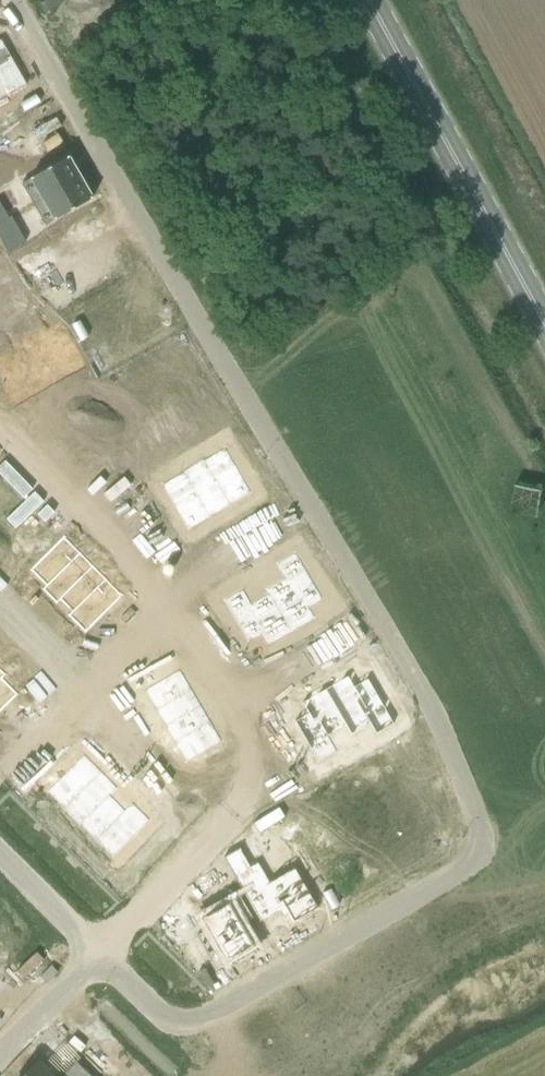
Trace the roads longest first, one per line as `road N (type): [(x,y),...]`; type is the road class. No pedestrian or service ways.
road 1 (residential): [(97,953),(159,1013),(199,1022),(460,875),(484,847),(438,718),(405,658),(11,0)]
road 2 (primary): [(544,324),(368,0)]
road 3 (residential): [(0,850),(97,953)]
road 4 (residential): [(97,953),(0,1052)]

